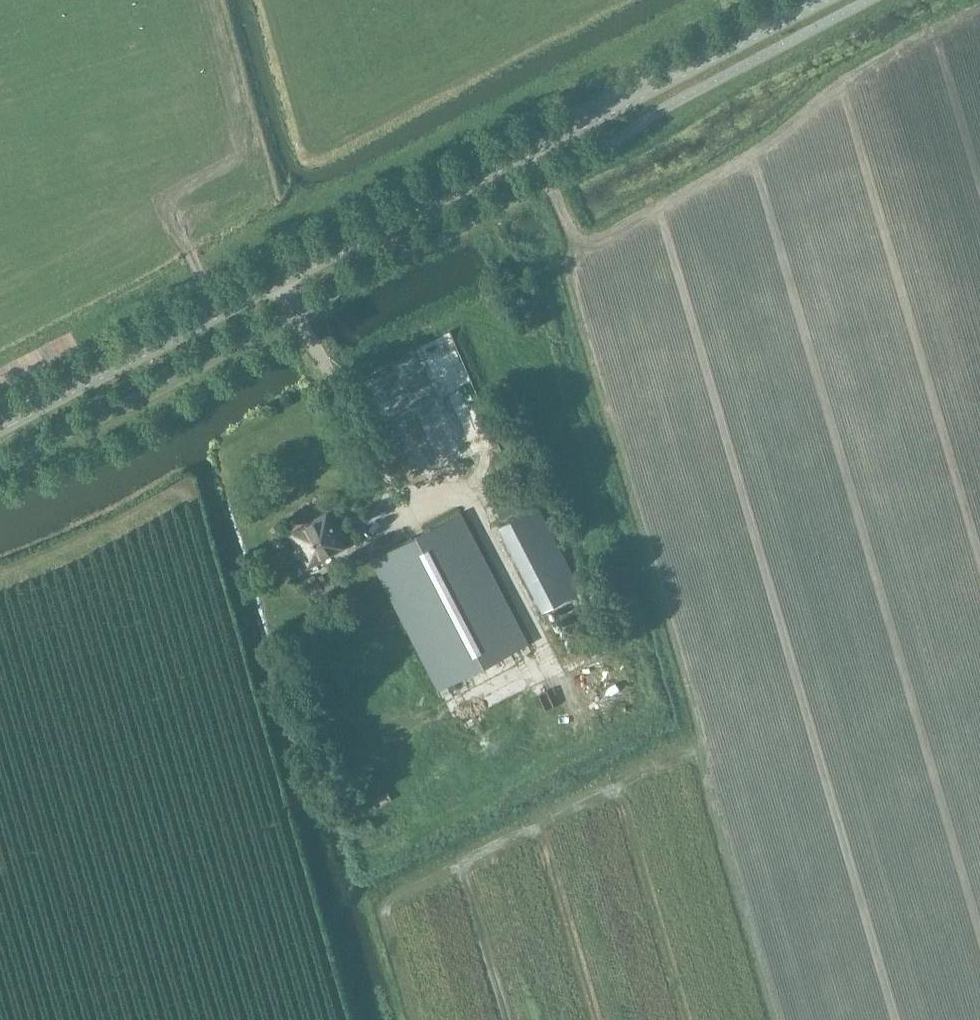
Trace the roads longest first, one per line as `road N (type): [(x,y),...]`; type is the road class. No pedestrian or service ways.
road 1 (tertiary): [(0,421),(812,0)]

